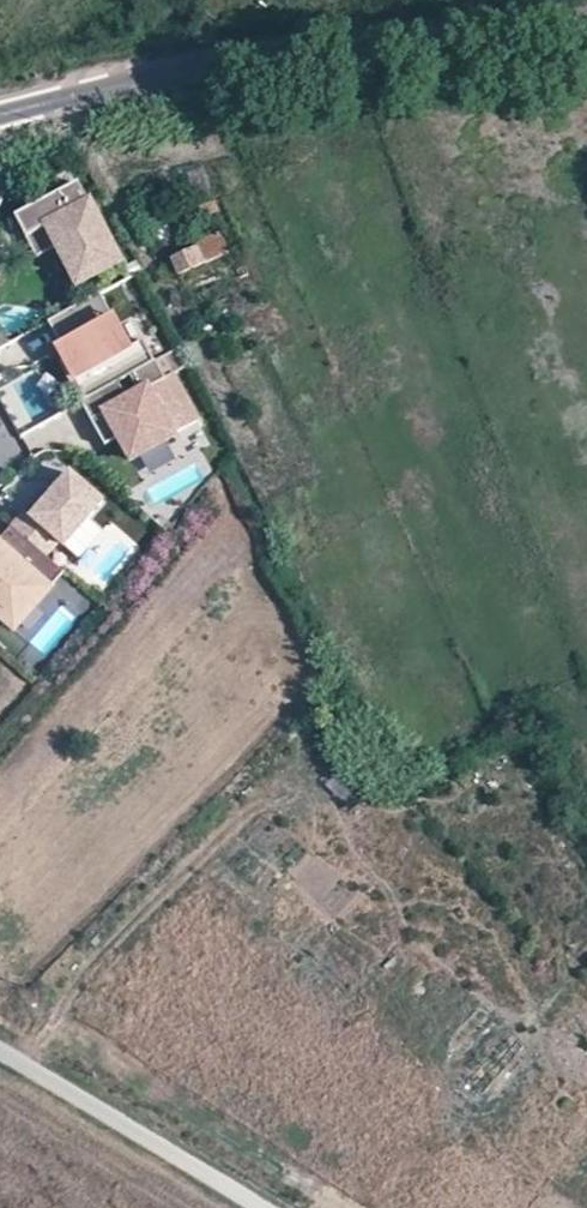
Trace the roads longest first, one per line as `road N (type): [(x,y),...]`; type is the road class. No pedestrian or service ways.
road 1 (tertiary): [(0,116),(263,54),(586,21)]
road 2 (unclassified): [(0,1059),(246,1207)]

